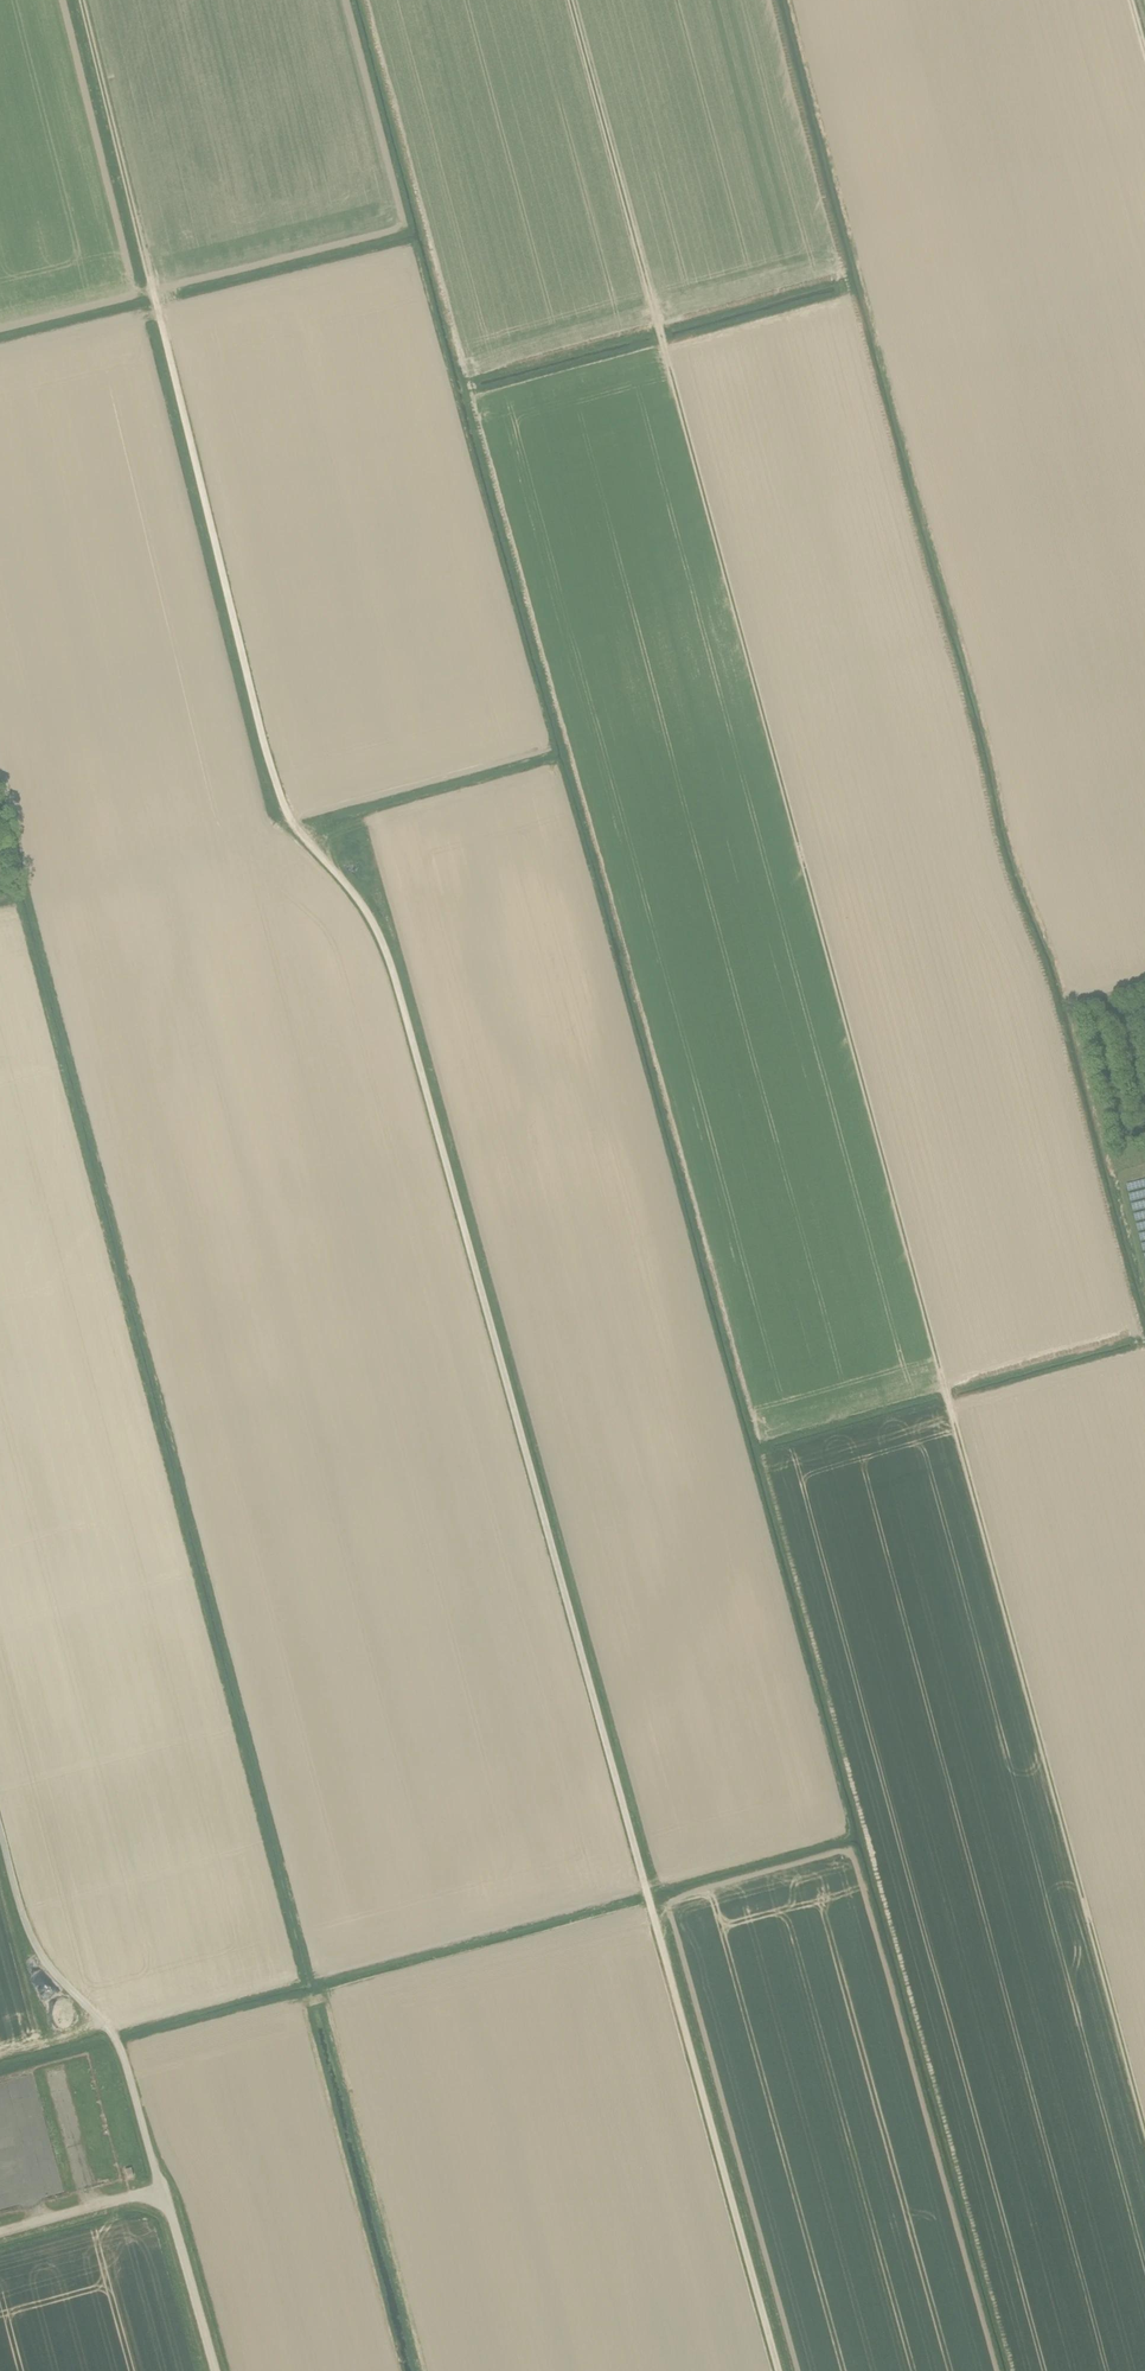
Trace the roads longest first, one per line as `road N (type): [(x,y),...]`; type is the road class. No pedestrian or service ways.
road 1 (unclassified): [(213,2370),(123,2061),(114,2038),(34,1943),(0,1828)]

